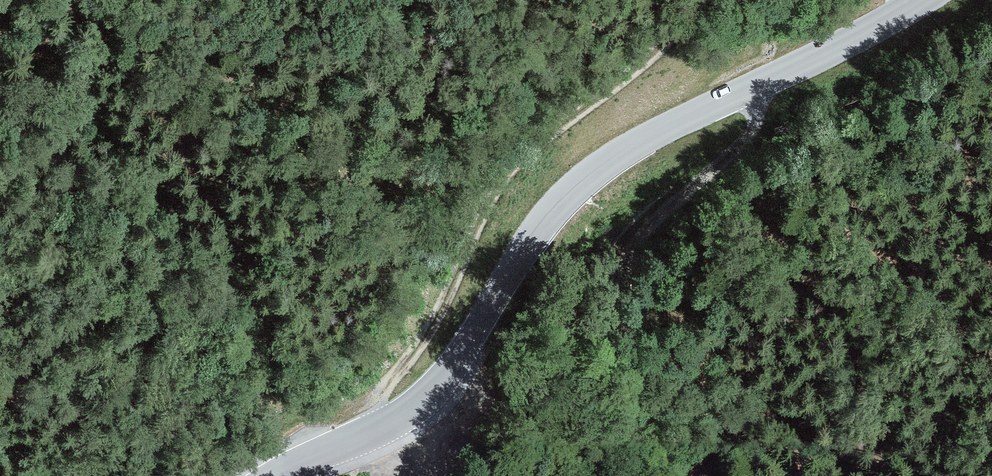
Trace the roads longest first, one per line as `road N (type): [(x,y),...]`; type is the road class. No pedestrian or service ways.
road 1 (tertiary): [(272,475),(427,399),(549,216),(601,167),(923,0)]
road 2 (track): [(705,0),(638,72),(520,163),(479,224),(435,326),(360,438)]
road 3 (track): [(759,84),(750,134),(648,234),(622,272),(619,323),(663,475)]

